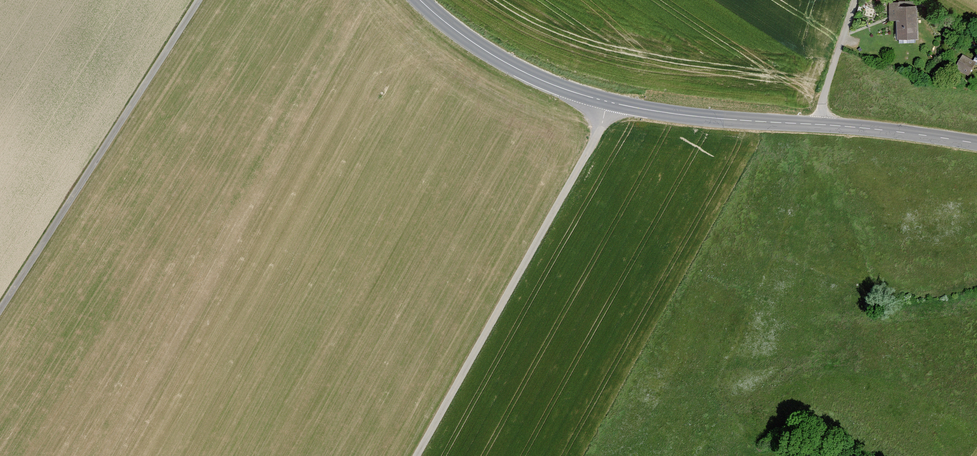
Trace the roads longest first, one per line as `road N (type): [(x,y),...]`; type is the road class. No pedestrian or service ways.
road 1 (secondary): [(976,144),(693,116),(591,97),(509,65),(420,0)]
road 2 (track): [(607,101),(594,142),(419,455)]
road 3 (track): [(0,312),(198,0)]
road 4 (track): [(821,124),(856,0)]

